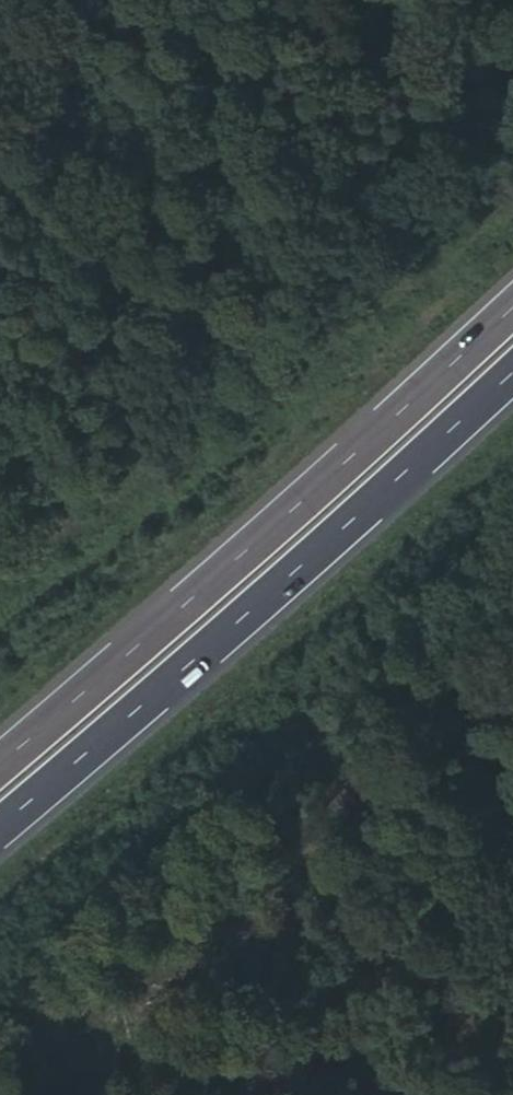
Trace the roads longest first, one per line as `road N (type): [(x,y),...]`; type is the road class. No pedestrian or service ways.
road 1 (motorway): [(512,297),(0,746)]
road 2 (motorway): [(0,824),(332,546),(512,378)]

